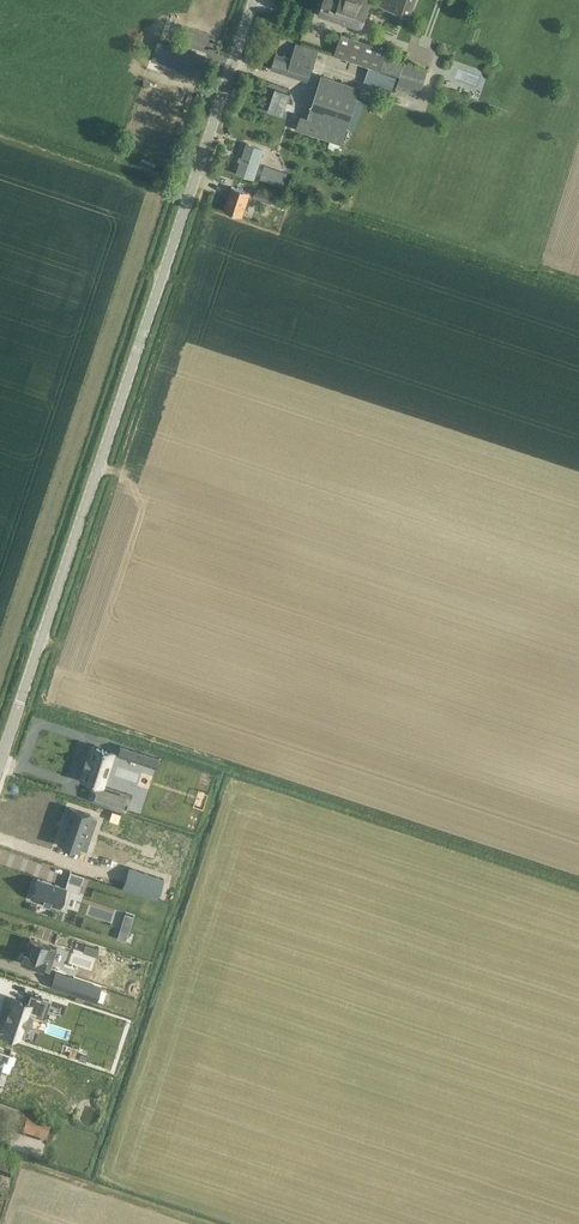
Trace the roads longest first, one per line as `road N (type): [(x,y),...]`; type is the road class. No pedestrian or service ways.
road 1 (tertiary): [(0,764),(255,0)]

